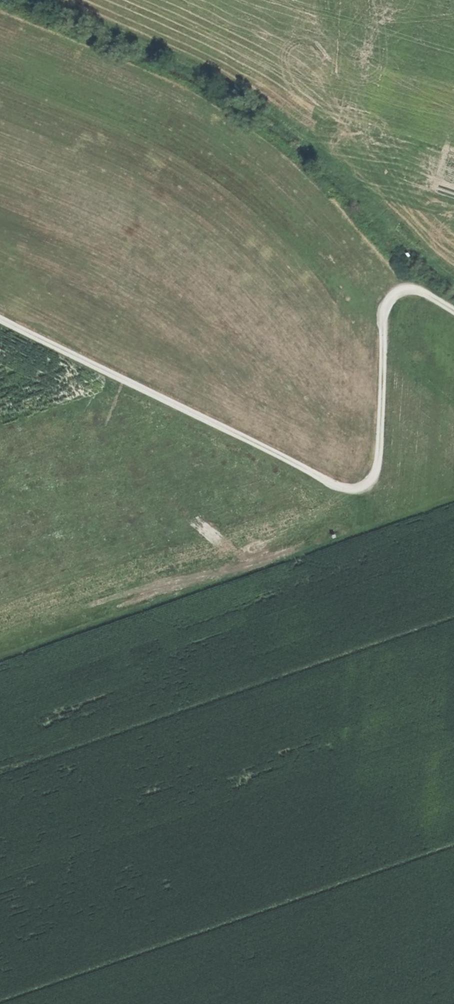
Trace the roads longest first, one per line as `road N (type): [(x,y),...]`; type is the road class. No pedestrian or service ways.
road 1 (track): [(0,320),(350,491),(372,482),(377,466),(390,299),(409,289),(453,310)]

